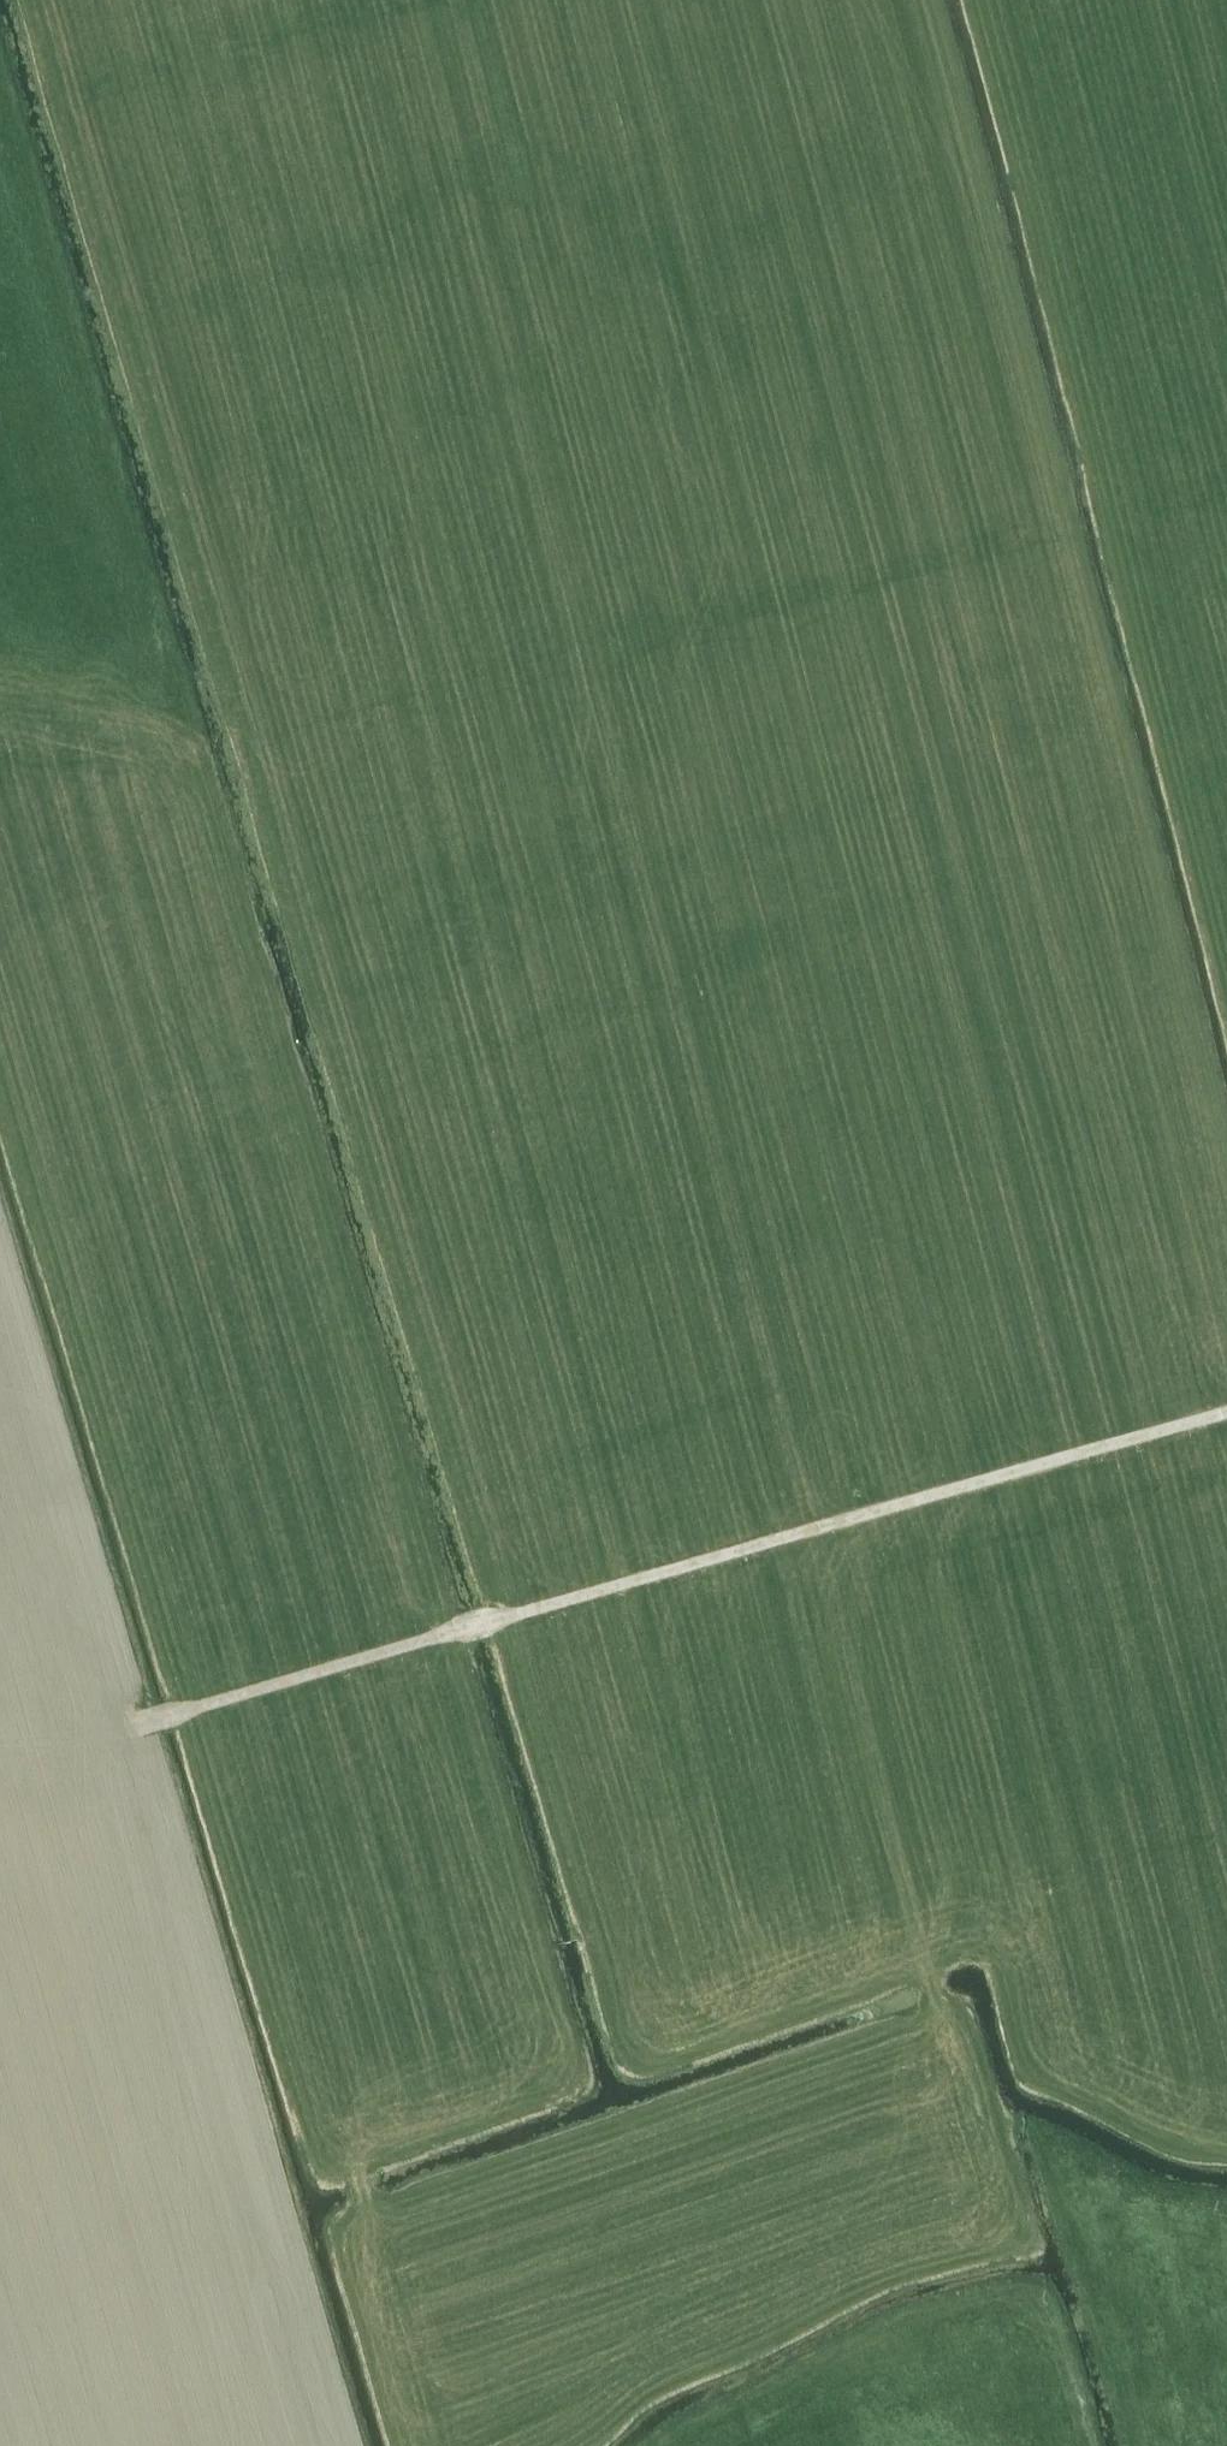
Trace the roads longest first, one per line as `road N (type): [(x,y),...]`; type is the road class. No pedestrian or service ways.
road 1 (track): [(477,1626),(1226,1413)]

